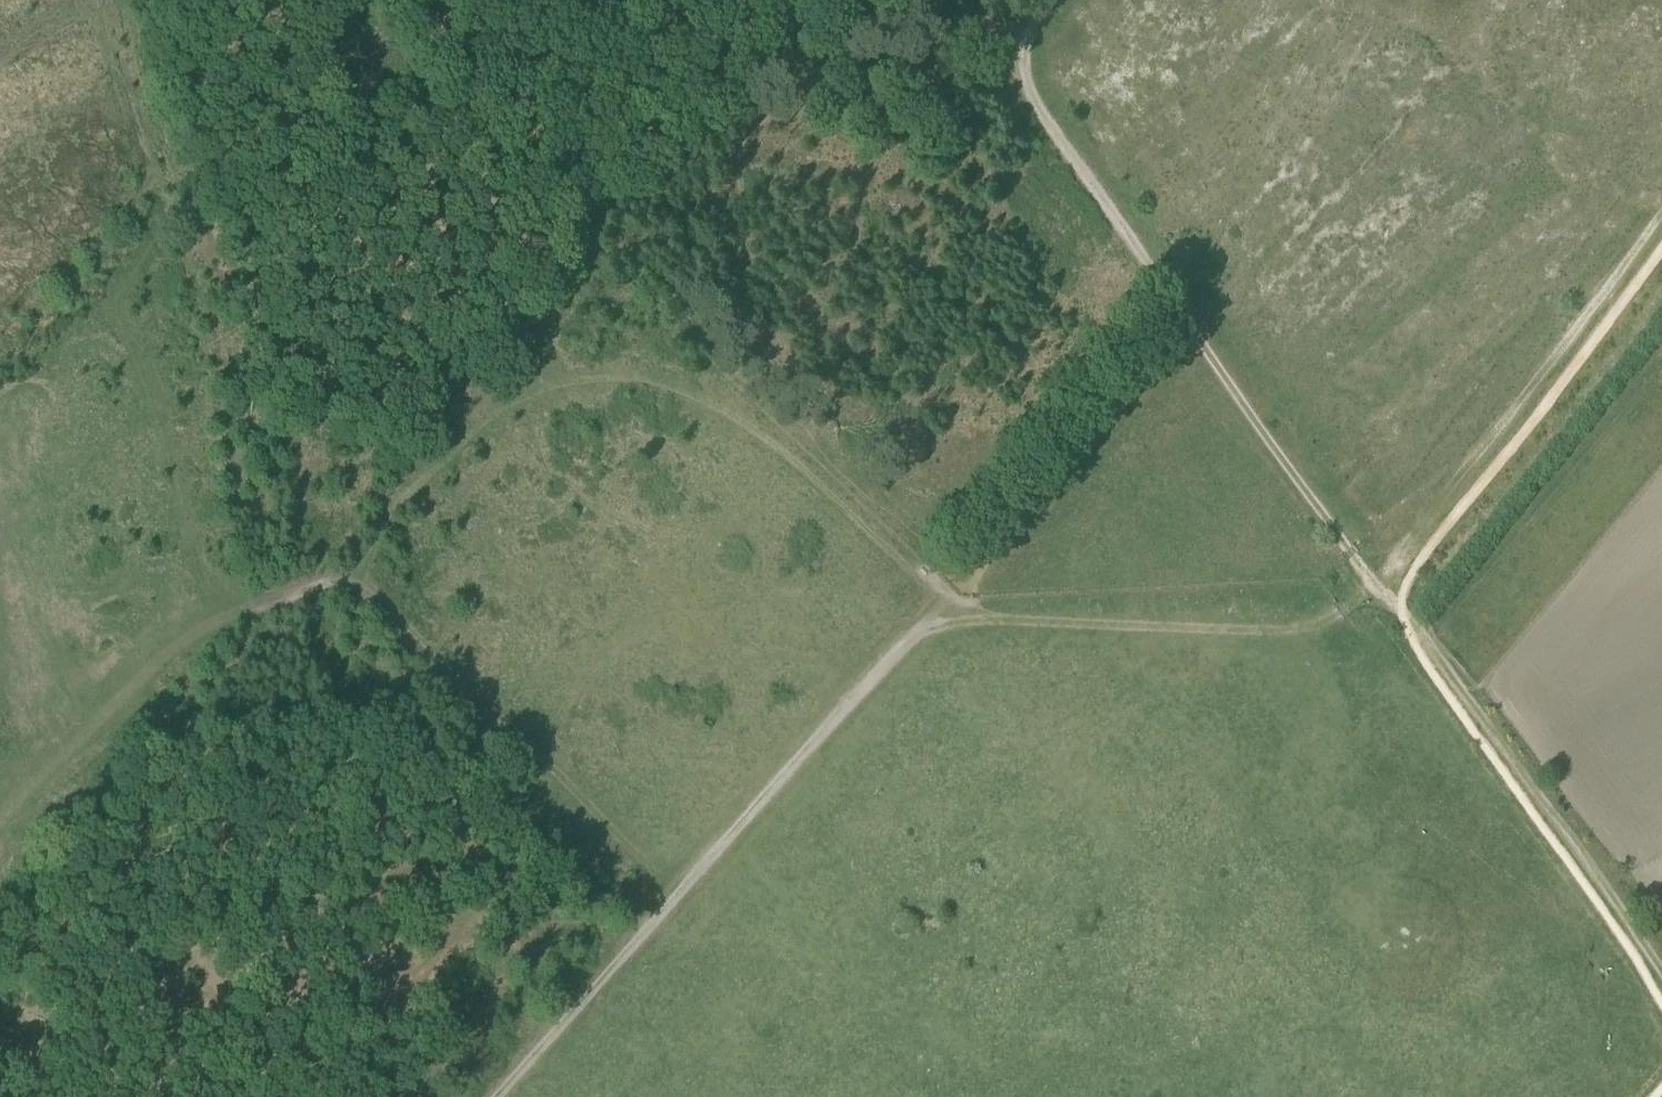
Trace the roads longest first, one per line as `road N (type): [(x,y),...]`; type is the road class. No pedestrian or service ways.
road 1 (track): [(0,821),(191,635),(283,598),(347,586),(398,506),(523,373),(660,382),(752,428),(946,597)]
road 2 (track): [(498,1096),(1186,320)]
road 3 (track): [(221,618),(111,300),(175,205),(130,0)]
road 4 (track): [(523,373),(591,251),(817,0)]
road 5 (track): [(914,633),(960,623),(1300,630),(1374,585)]
road 6 (track): [(1374,585),(1661,209)]
road 7 (track): [(347,586),(369,596),(530,748),(672,899)]
road 8 (track): [(1661,975),(1402,610)]
road 9 (track): [(1186,320),(998,42),(1036,0)]
road 10 (track): [(1374,585),(1186,320)]

